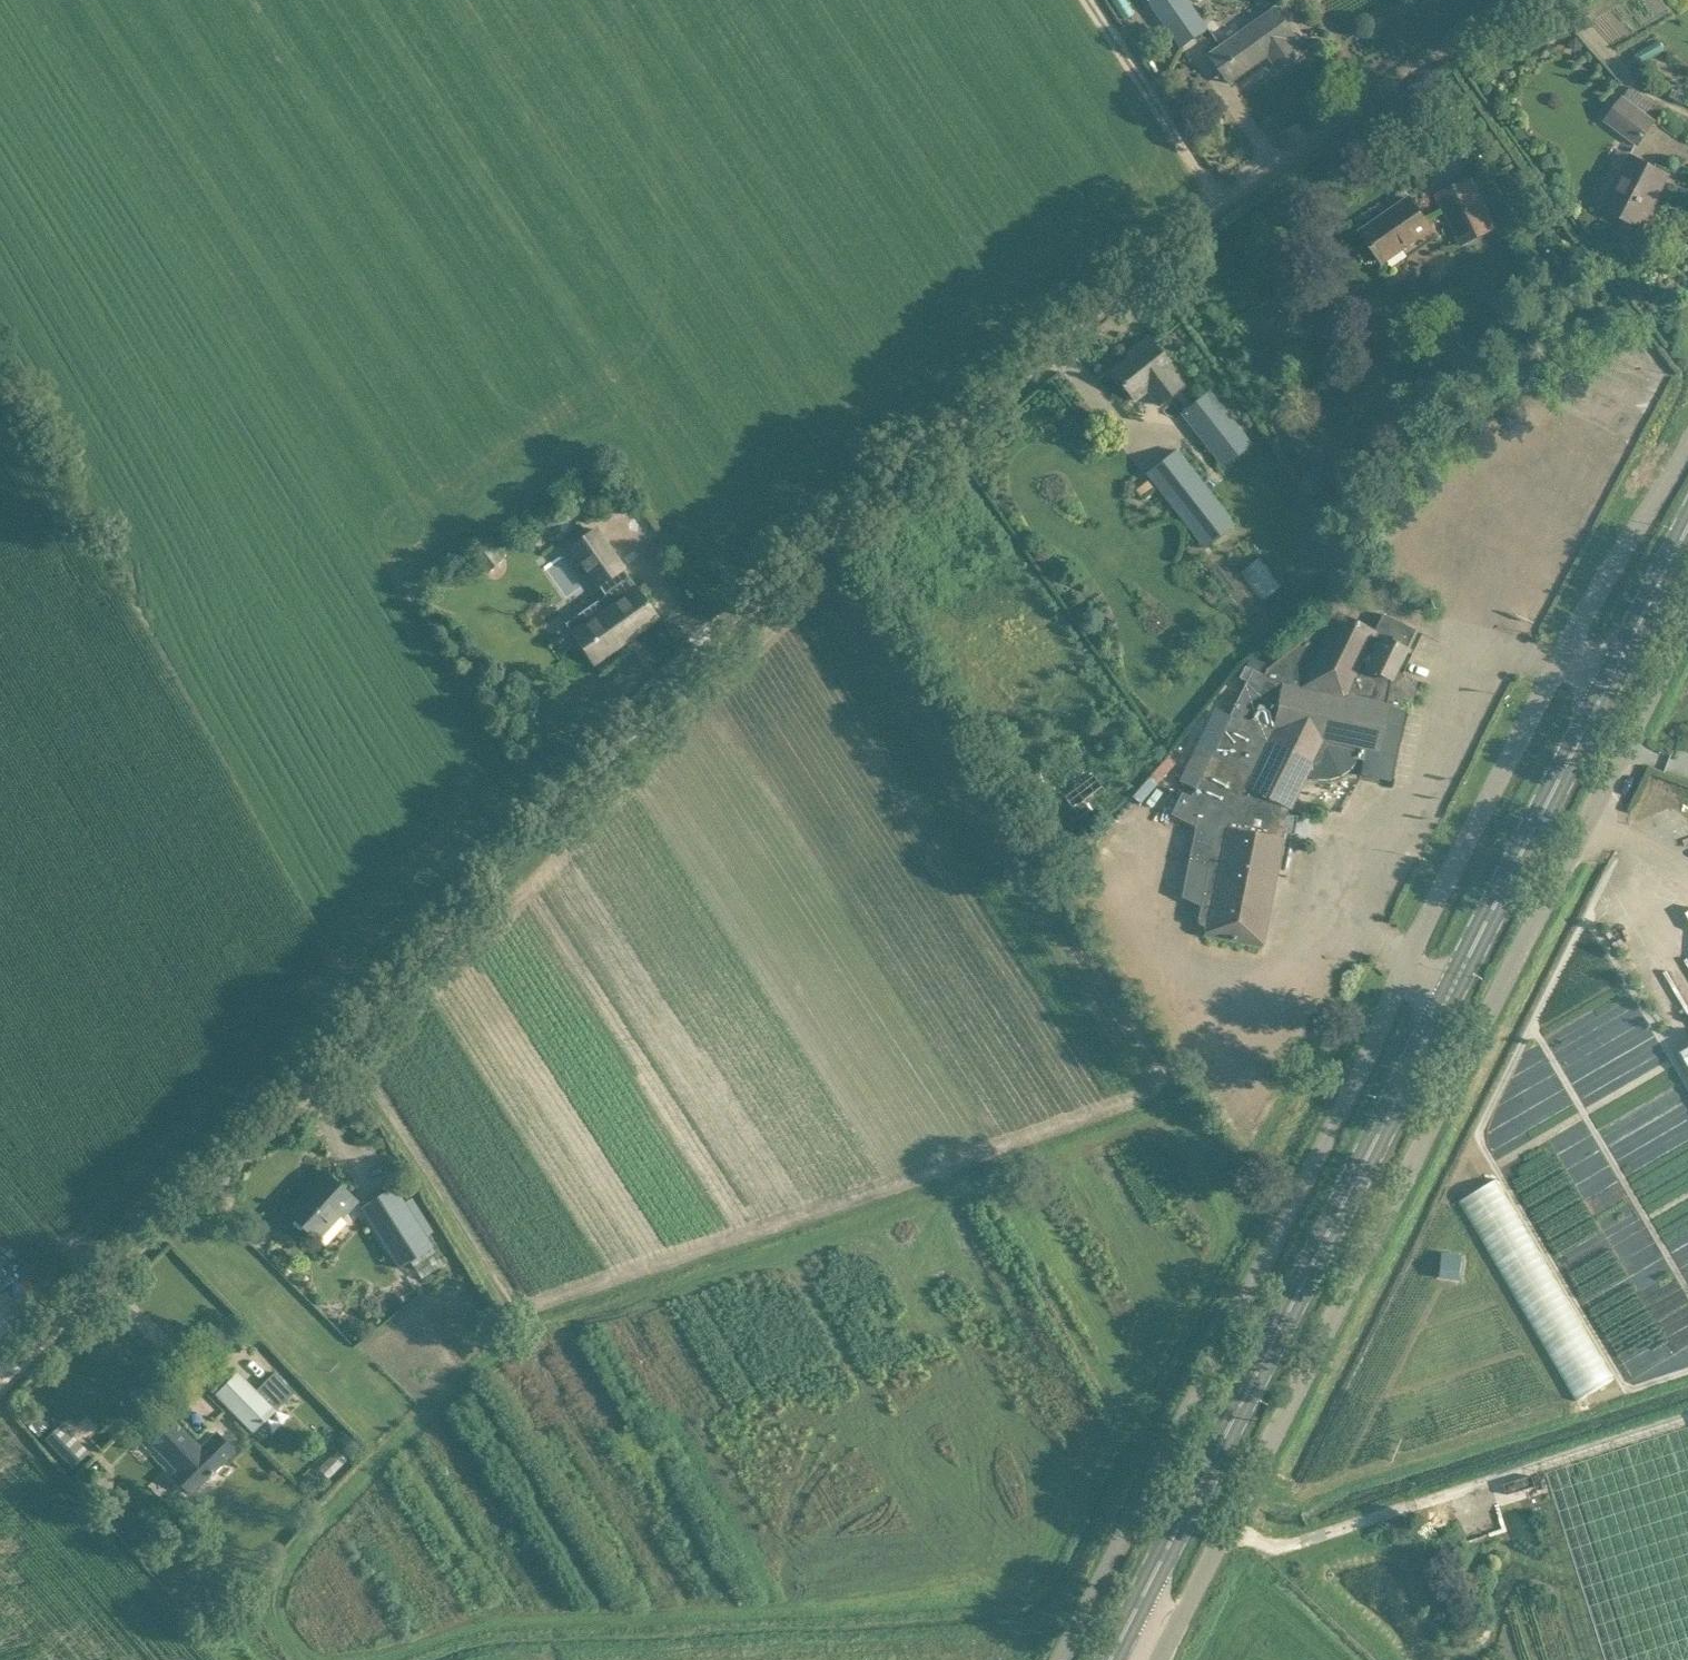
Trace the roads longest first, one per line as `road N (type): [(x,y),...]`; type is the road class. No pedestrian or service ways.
road 1 (unclassified): [(24,1384),(798,589),(1054,359),(1229,217),(1550,0)]
road 2 (unclassified): [(1687,440),(1556,674),(1059,1659)]
road 3 (primary): [(1109,1659),(1687,534)]
road 4 (unclassified): [(1158,1659),(1687,631)]
road 5 (track): [(1090,0),(1229,217)]

